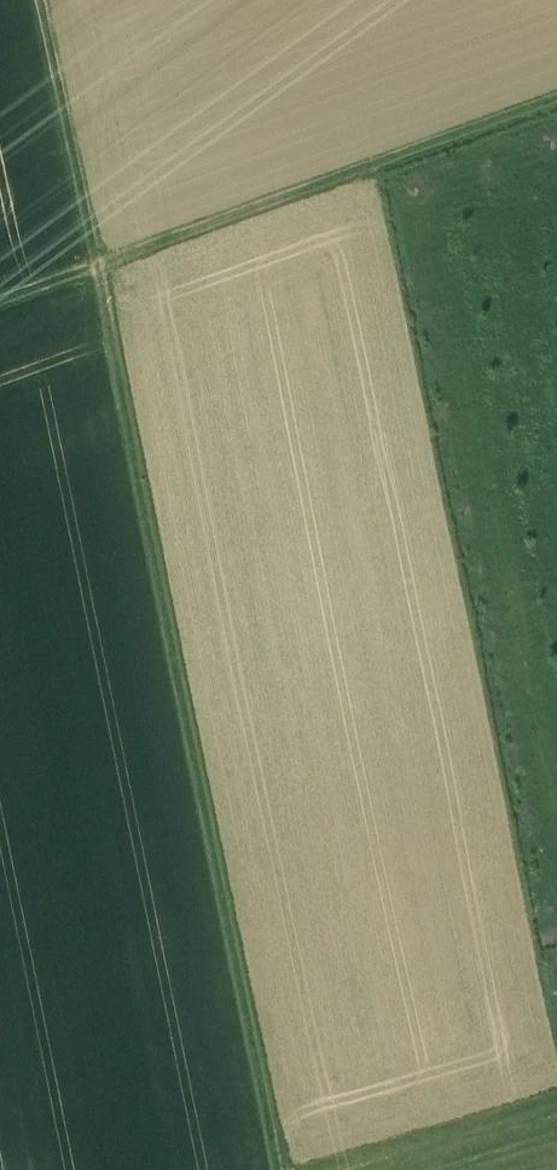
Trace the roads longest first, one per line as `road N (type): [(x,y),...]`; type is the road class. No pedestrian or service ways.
road 1 (track): [(280,1169),(41,0)]
road 2 (track): [(556,94),(0,297)]

